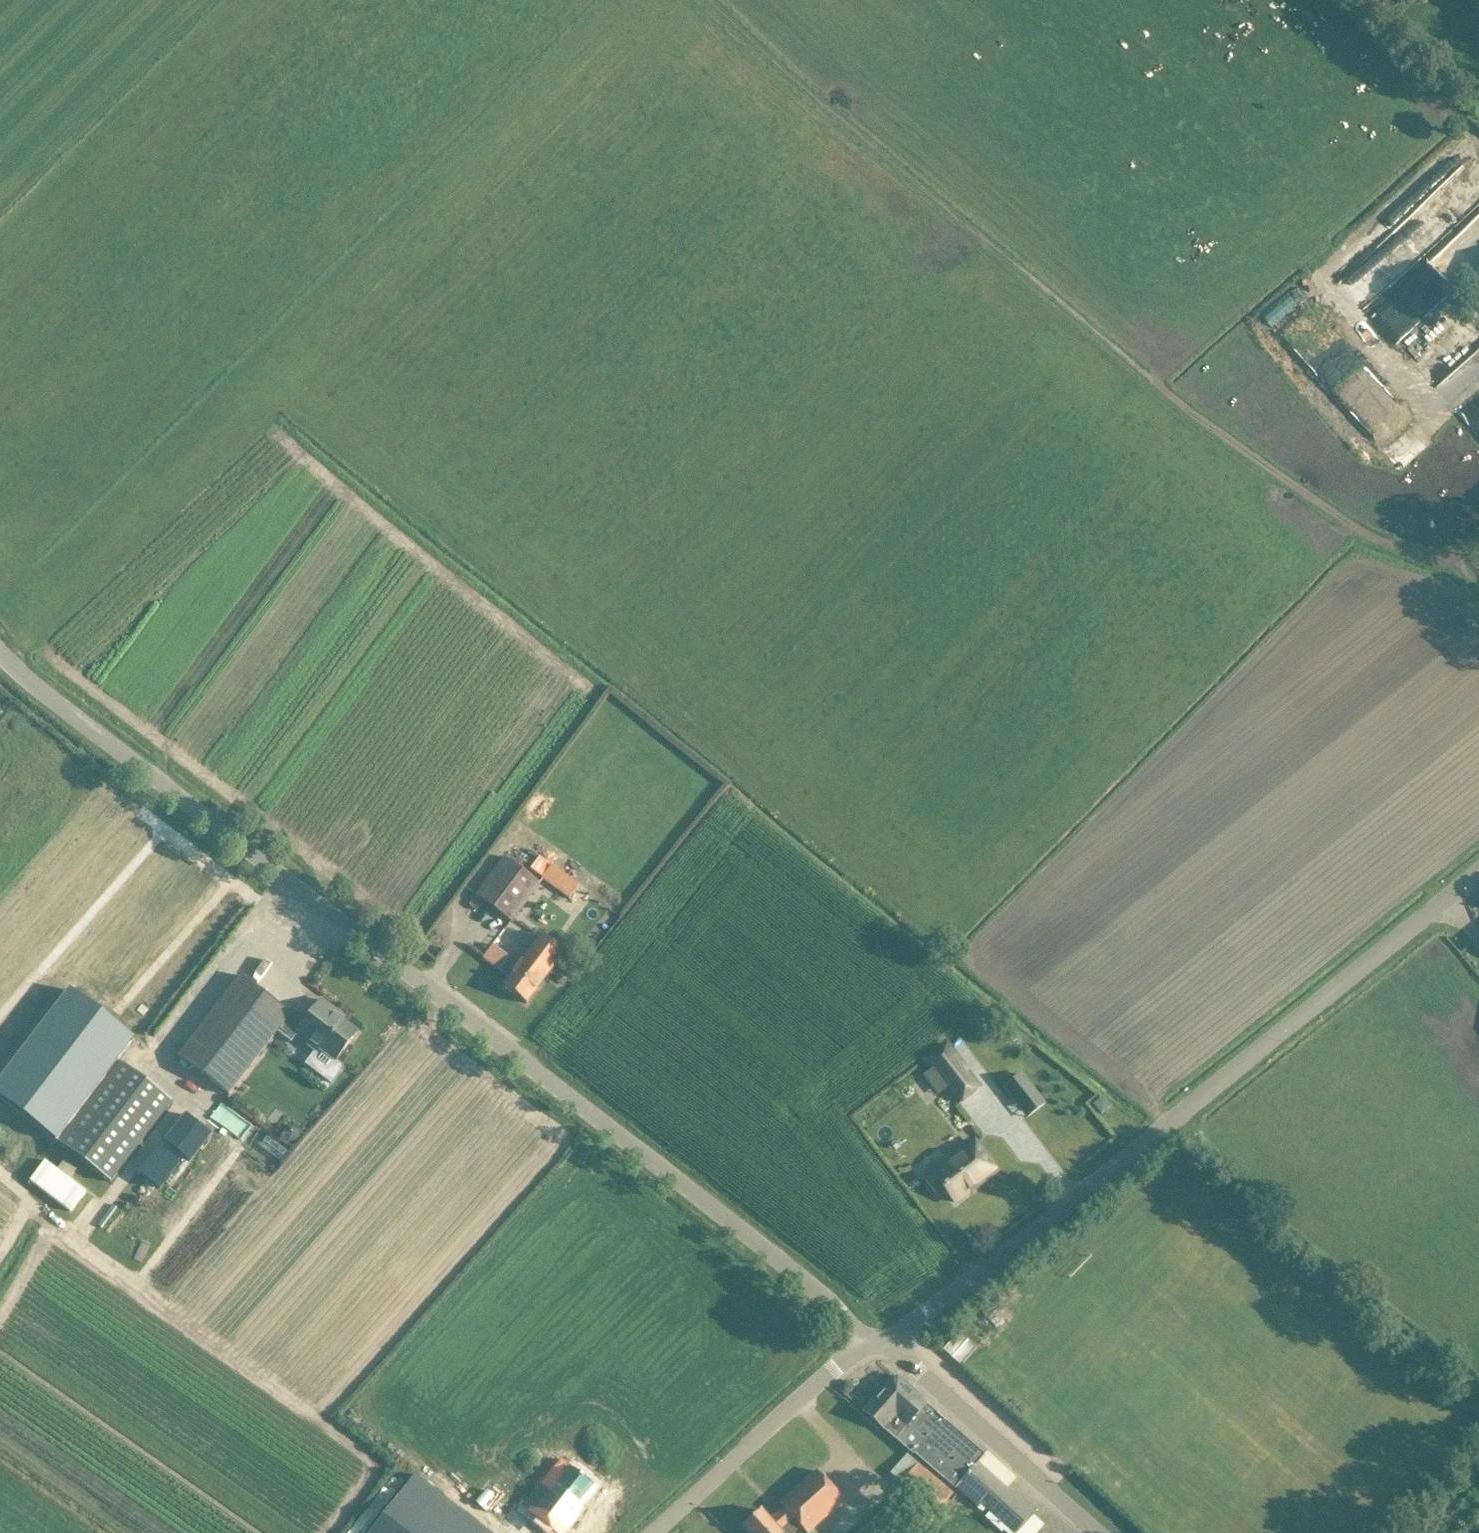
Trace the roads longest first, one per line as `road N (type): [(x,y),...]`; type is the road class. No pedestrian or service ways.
road 1 (unclassified): [(869,1338),(312,912),(0,661)]
road 2 (unclassified): [(1478,870),(894,1338)]
road 3 (unclassified): [(869,1338),(657,1532)]
road 4 (unclassified): [(1099,1532),(894,1338)]

